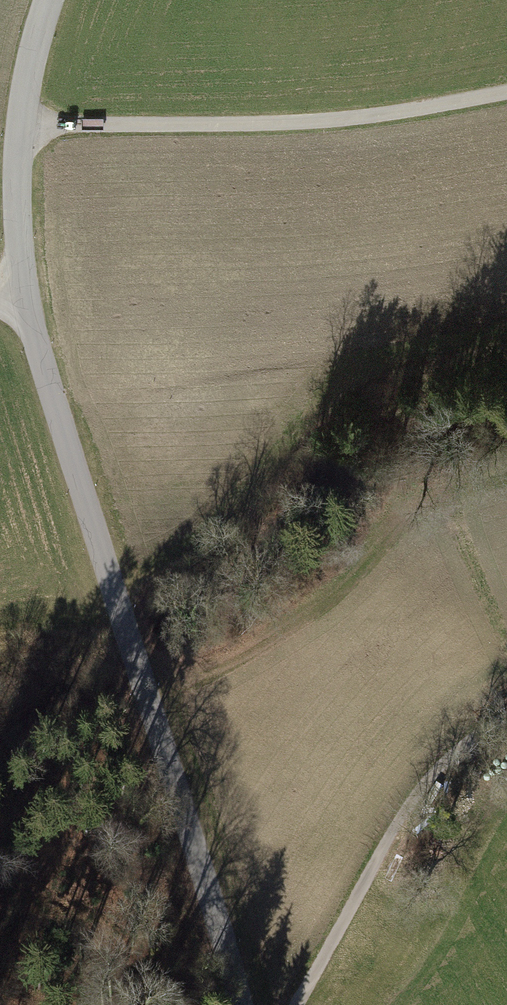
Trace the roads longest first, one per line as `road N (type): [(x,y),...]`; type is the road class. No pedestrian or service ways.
road 1 (tertiary): [(21,124),(17,222),(33,328),(240,1004)]
road 2 (unclassified): [(21,124),(324,121),(506,92)]
road 3 (track): [(296,1004),(379,856),(442,763),(474,720),(506,700)]
road 4 (tertiary): [(48,0),(21,124)]

